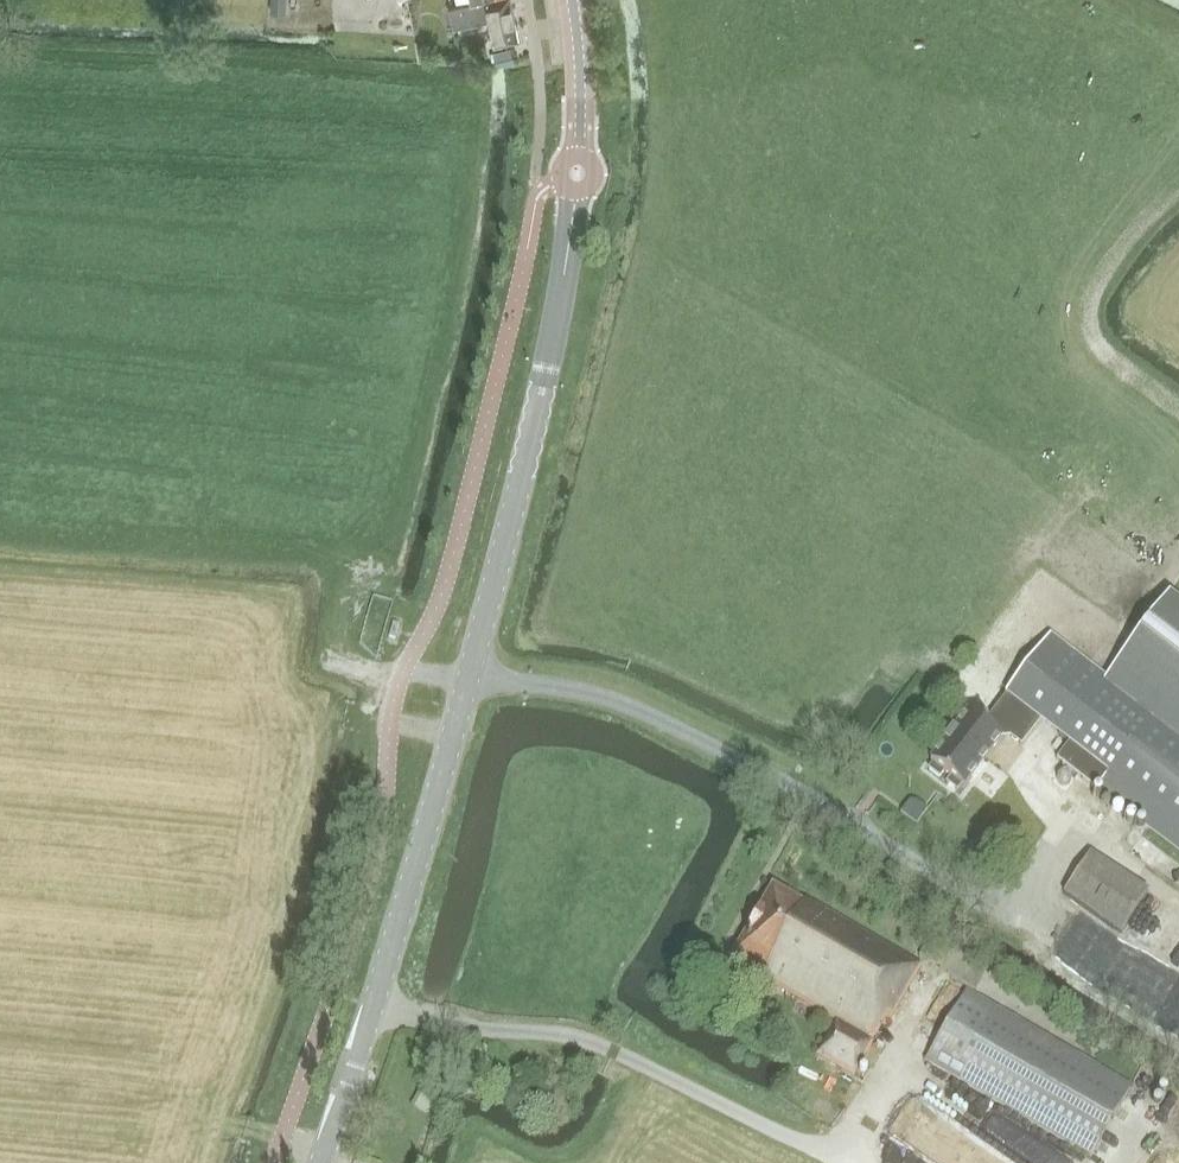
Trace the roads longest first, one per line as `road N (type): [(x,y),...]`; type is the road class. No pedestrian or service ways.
road 1 (secondary): [(321,1162),(374,1005),(523,474),(576,191)]
road 2 (track): [(1178,1005),(1054,925),(1008,915)]
road 3 (secondary): [(579,156),(573,0)]
road 4 (track): [(452,735),(321,710)]

